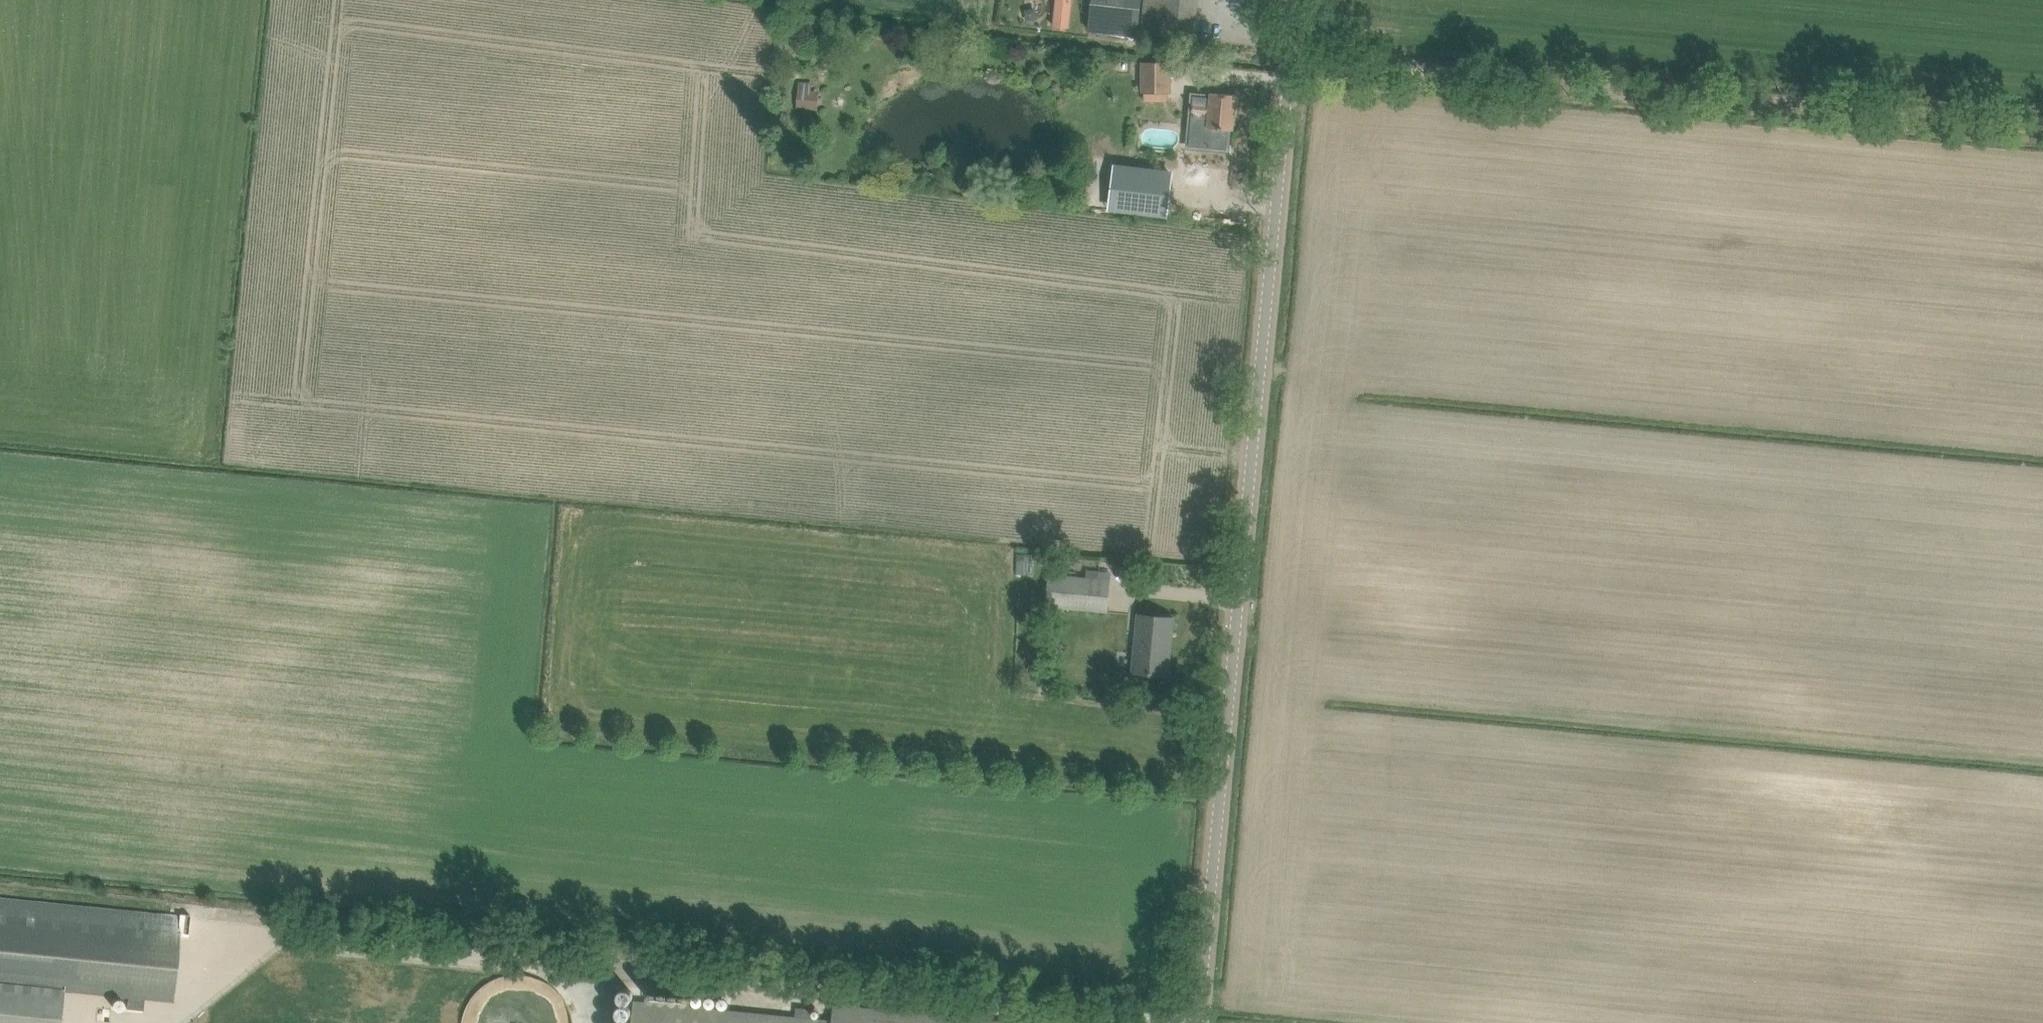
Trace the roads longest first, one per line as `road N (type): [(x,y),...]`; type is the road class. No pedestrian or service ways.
road 1 (tertiary): [(1188,1022),(1292,0)]

